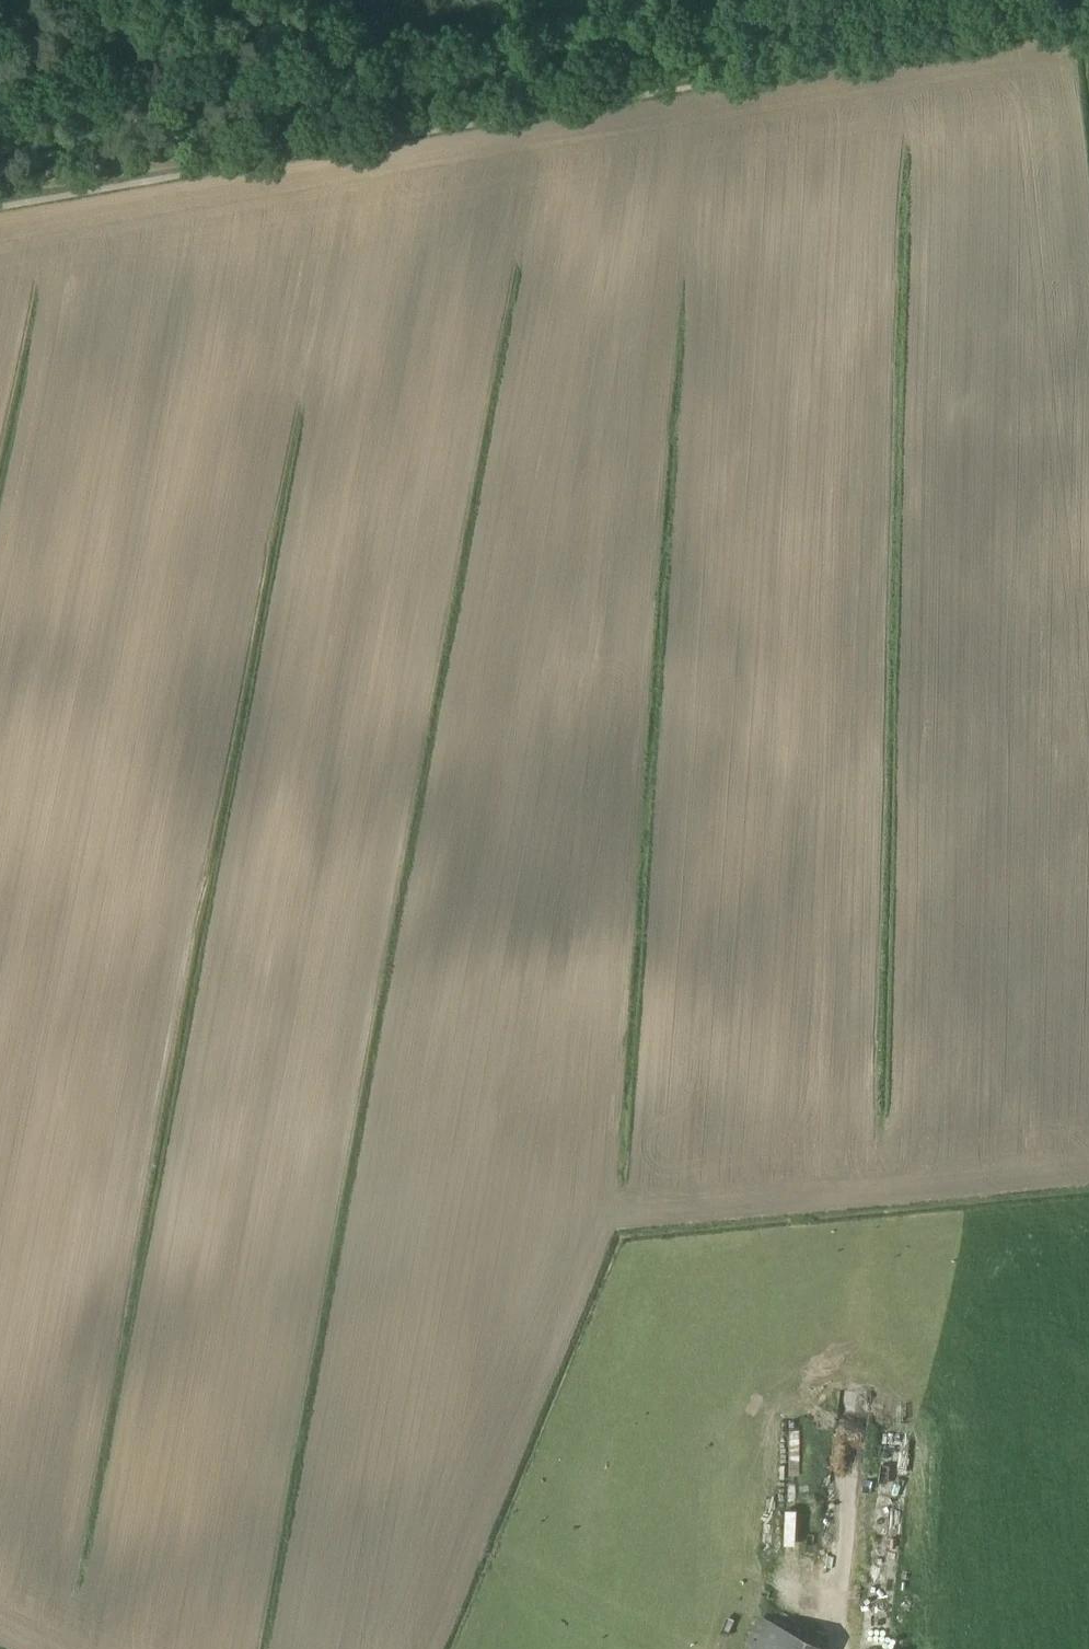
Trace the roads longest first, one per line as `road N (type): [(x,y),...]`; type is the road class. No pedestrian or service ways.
road 1 (track): [(0,193),(1088,4)]

